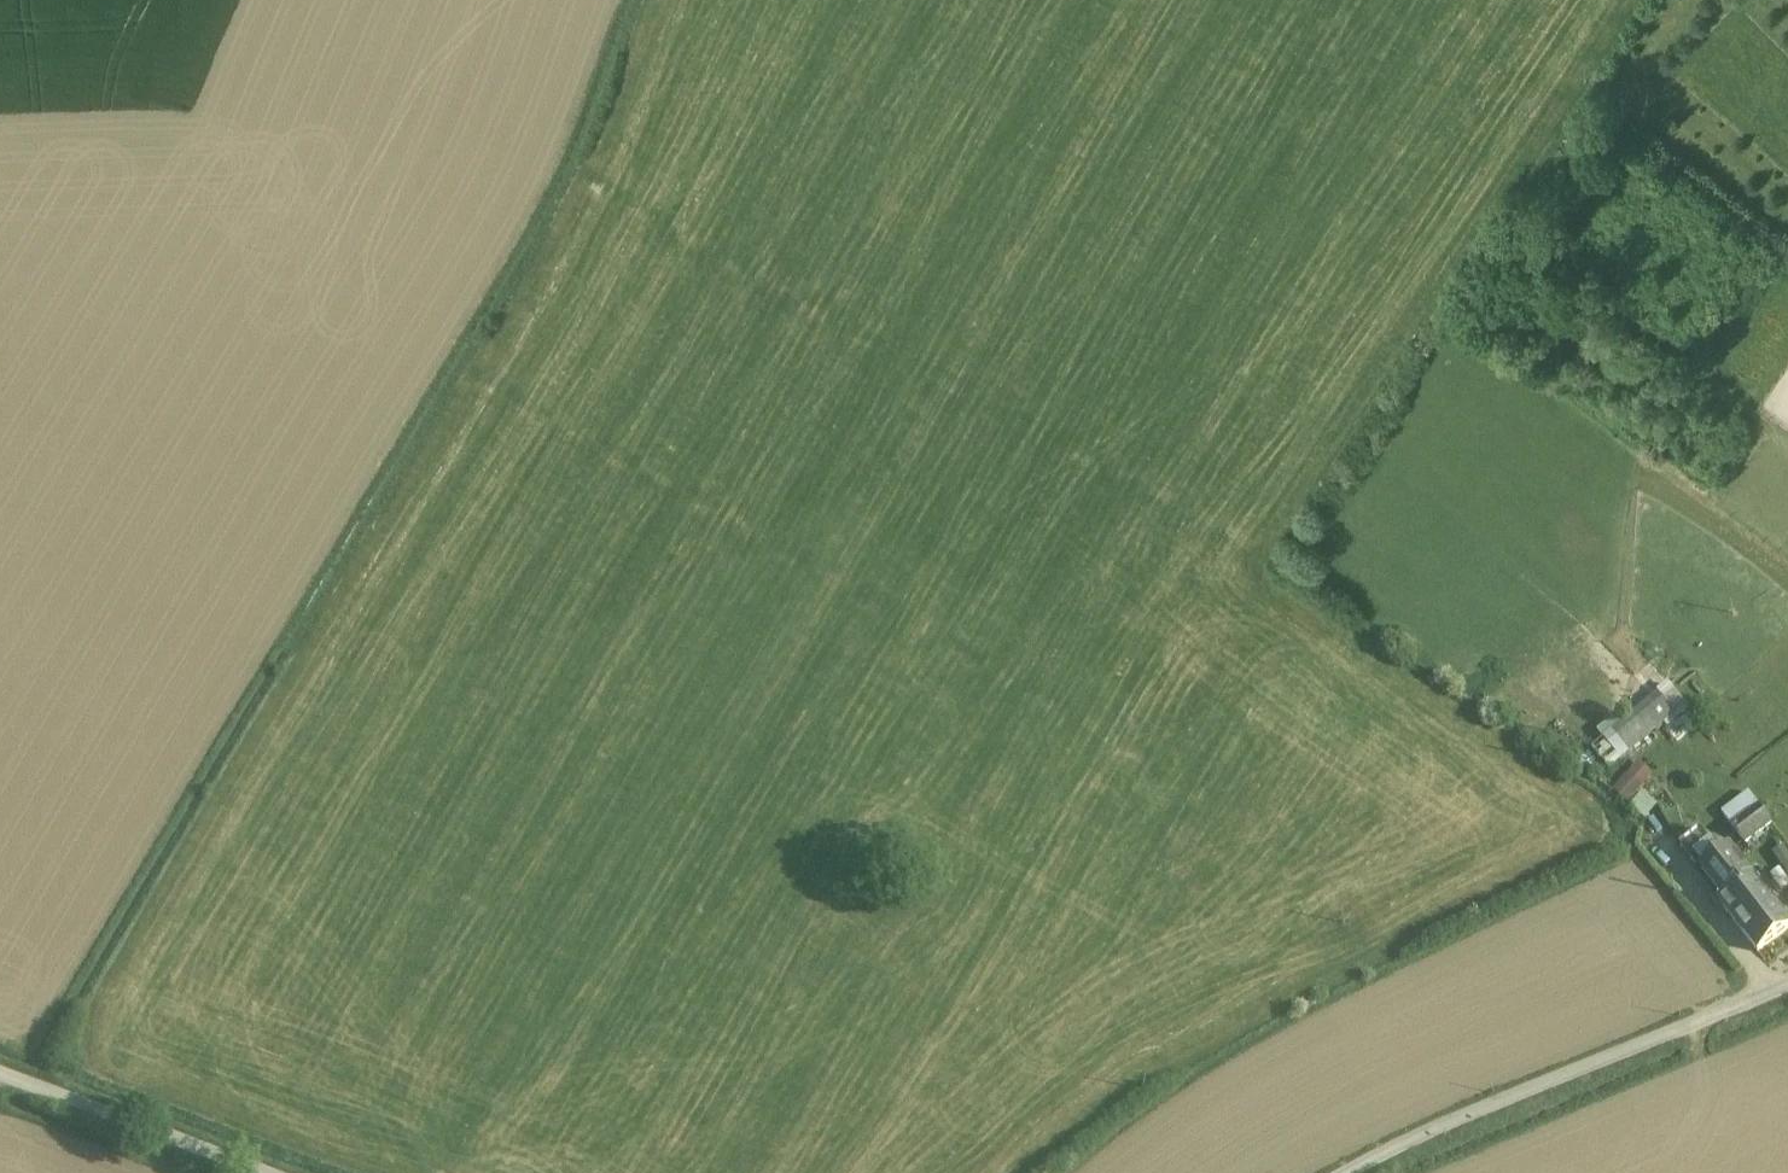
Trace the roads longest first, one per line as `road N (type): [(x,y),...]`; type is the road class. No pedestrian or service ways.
road 1 (residential): [(1318,1172),(1520,1071),(1712,1012),(1787,979)]
road 2 (unclassified): [(270,1172),(0,1072)]

